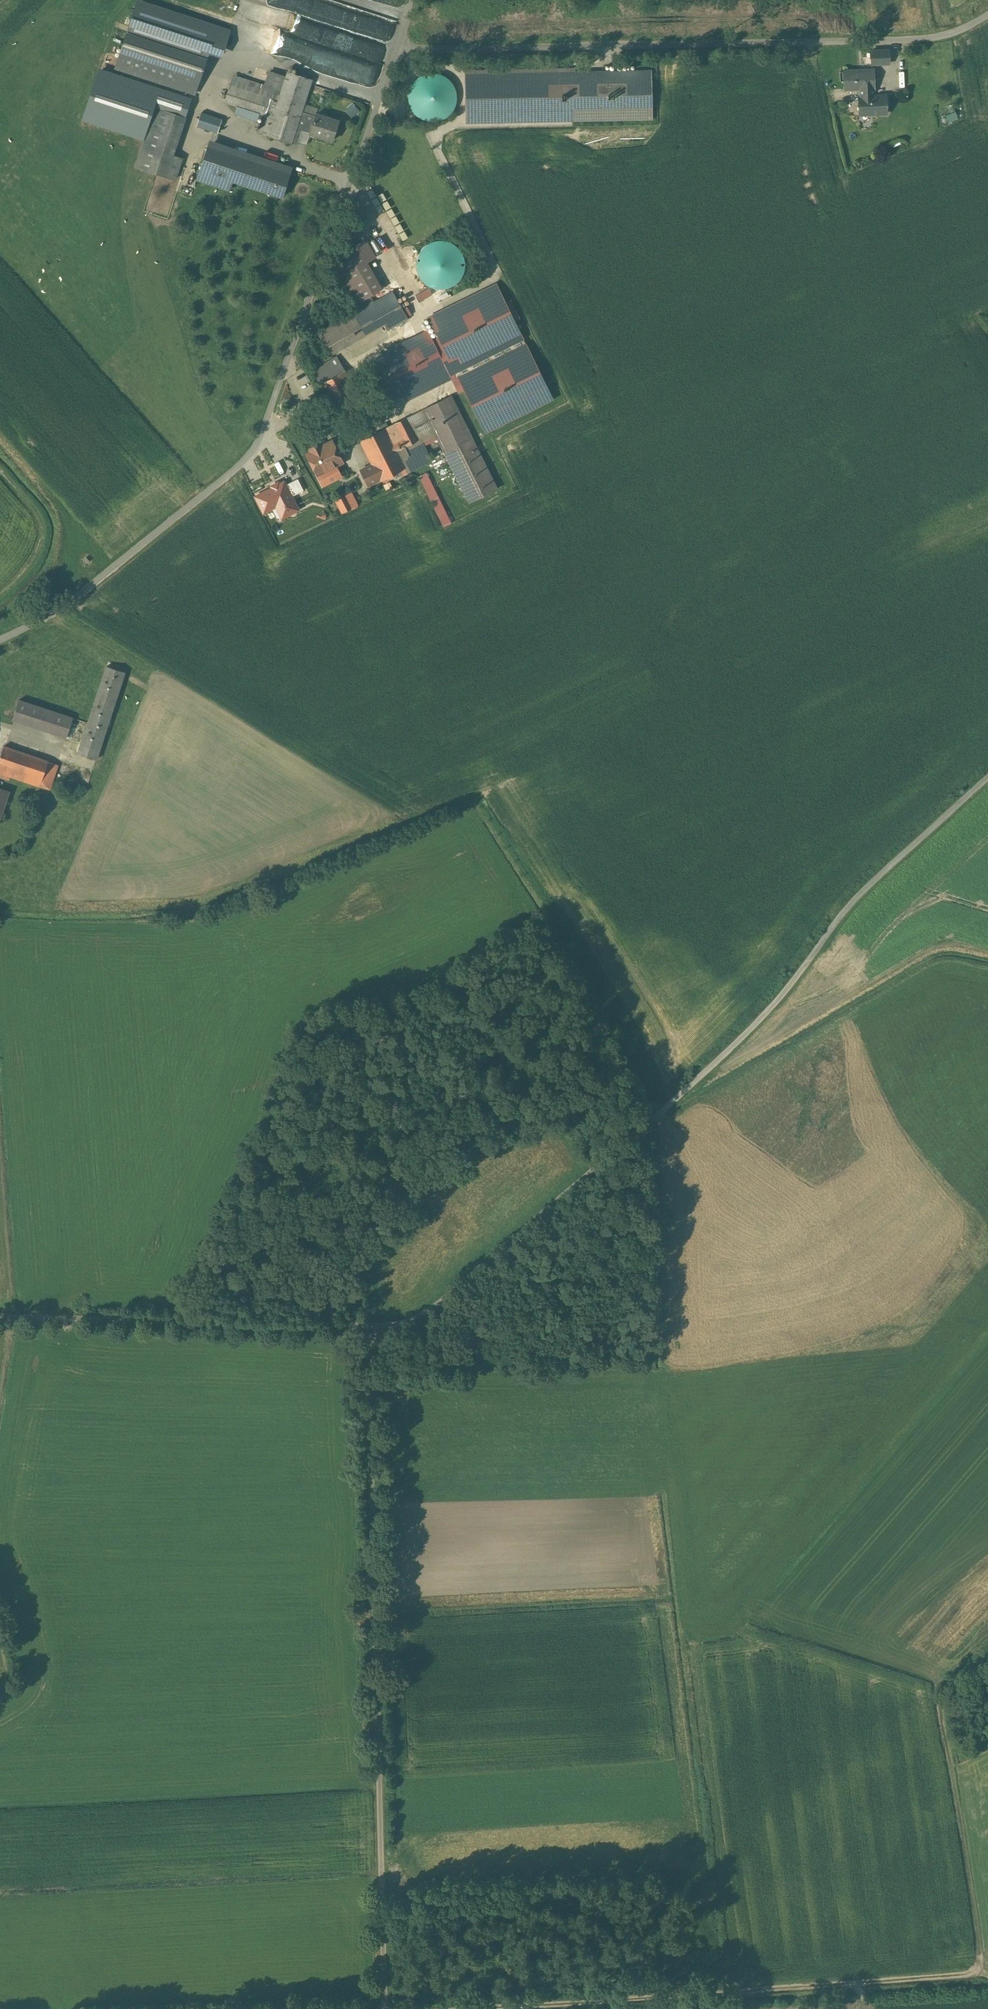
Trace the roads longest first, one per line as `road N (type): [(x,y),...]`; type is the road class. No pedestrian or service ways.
road 1 (unclassified): [(370,1328),(468,1280),(575,1189),(760,1019),(862,891),(987,778)]
road 2 (track): [(461,2008),(971,1976),(979,1958),(942,1688)]
road 3 (unclassified): [(396,49),(257,446),(49,616),(0,640)]
road 4 (unclassified): [(370,1328),(391,2008)]
road 5 (unclassified): [(396,49),(938,39),(987,13)]
road 6 (unclassified): [(370,1328),(0,1315)]

